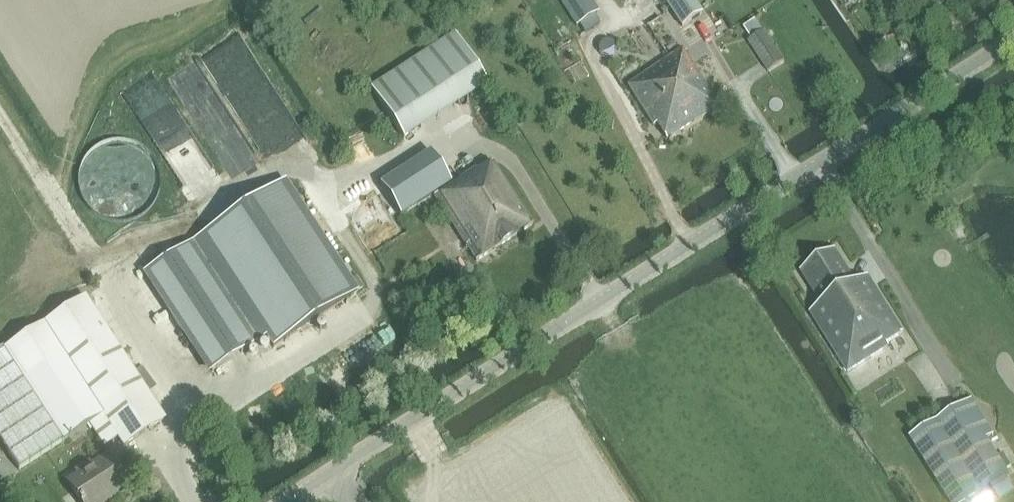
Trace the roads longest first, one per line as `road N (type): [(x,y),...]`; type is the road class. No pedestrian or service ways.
road 1 (unclassified): [(292,501),(1013,42)]

